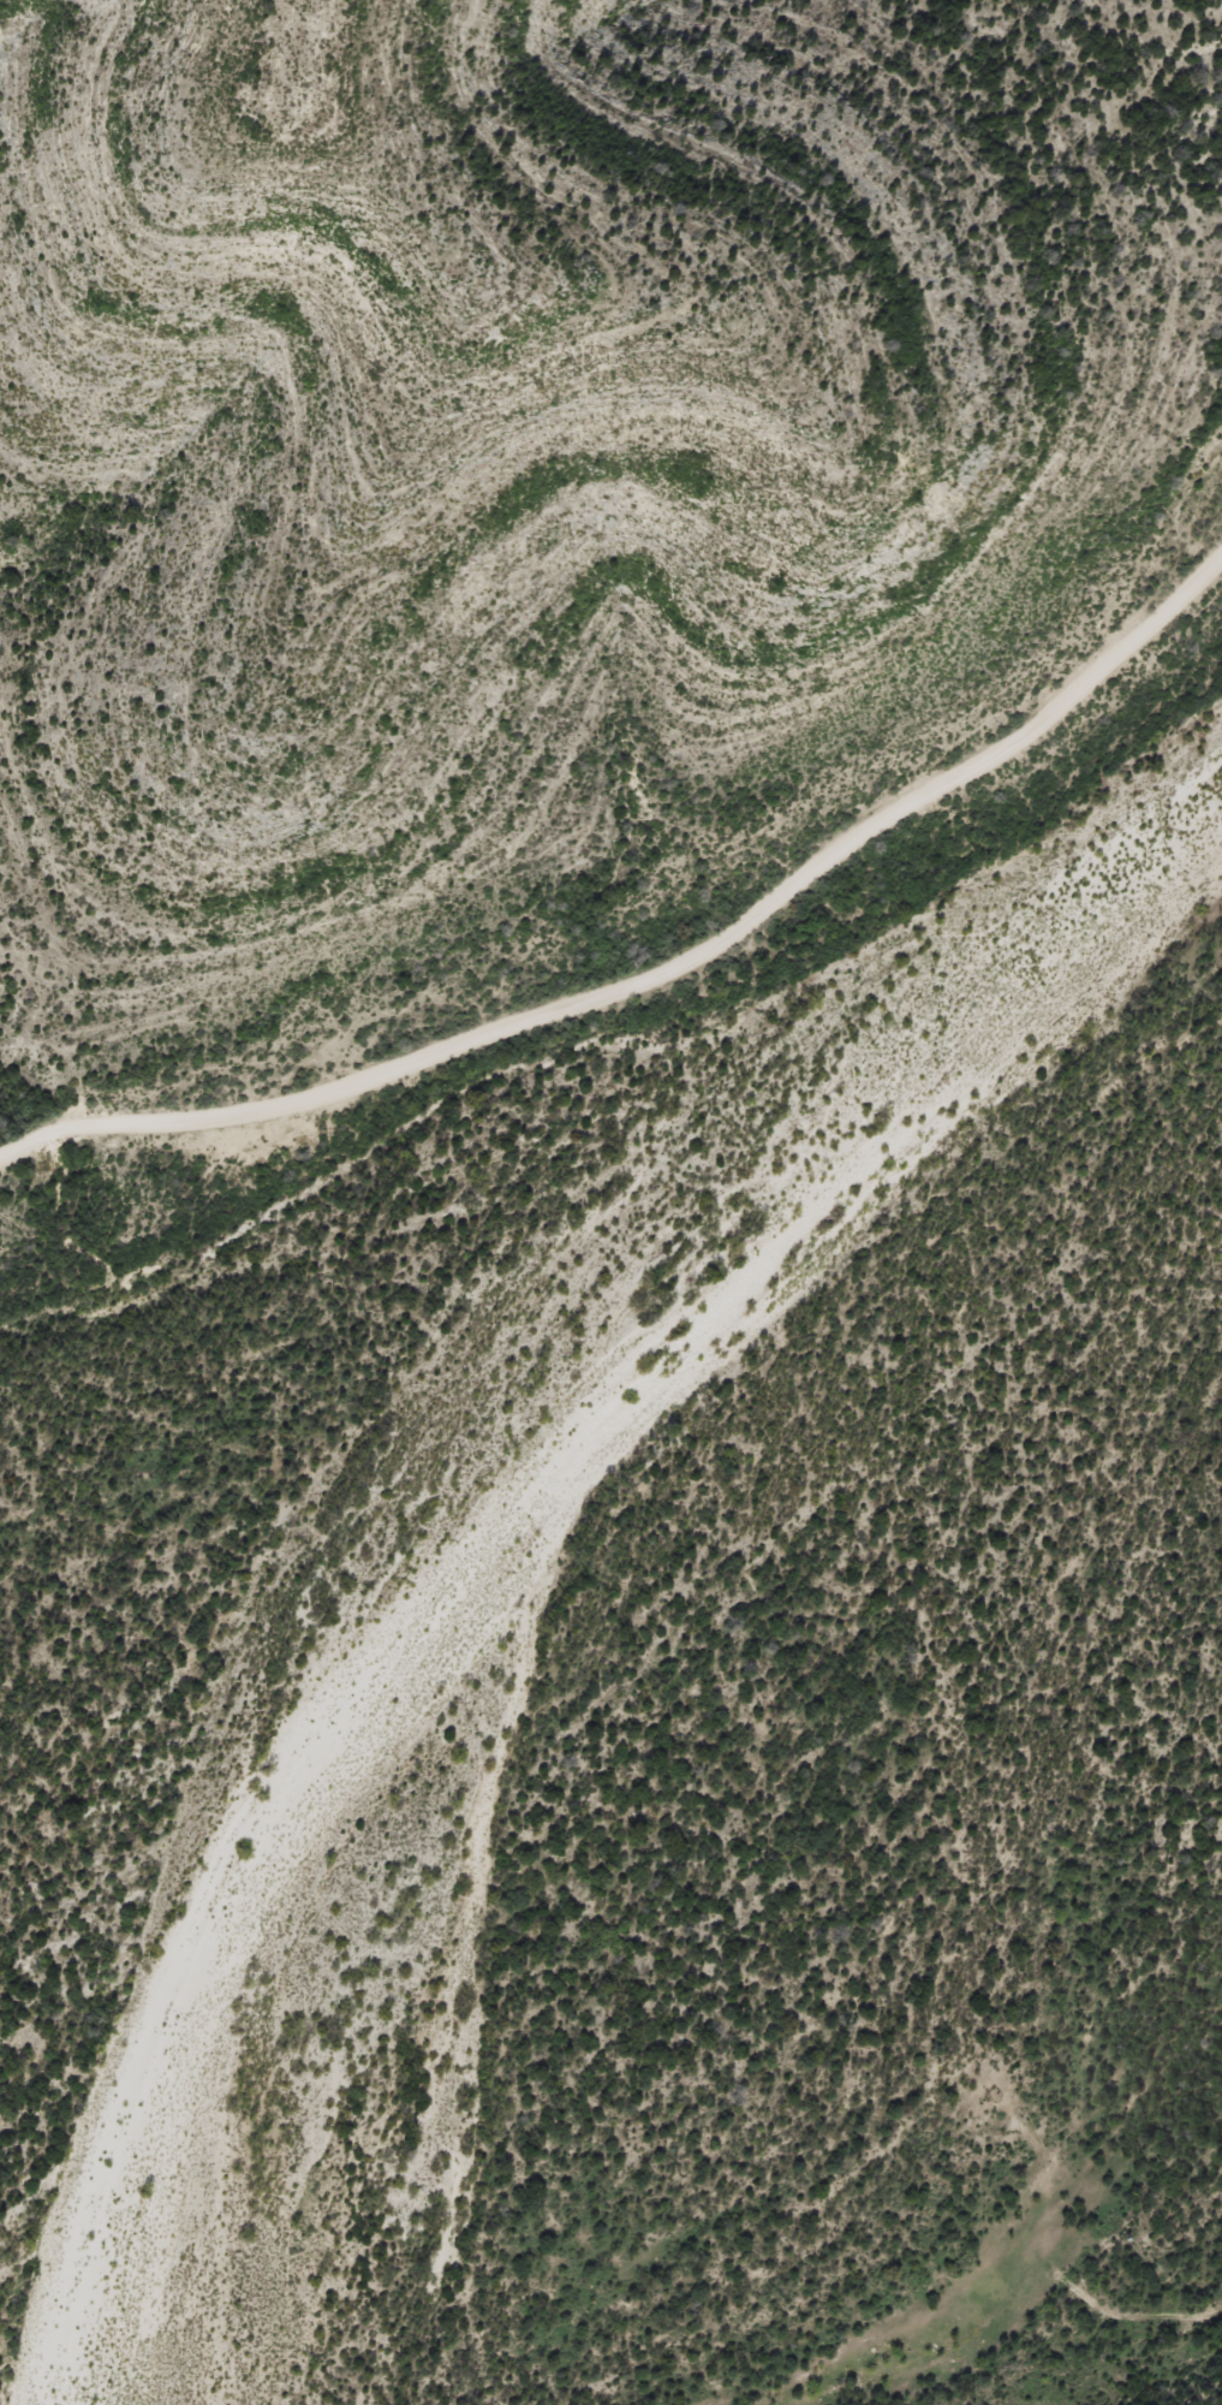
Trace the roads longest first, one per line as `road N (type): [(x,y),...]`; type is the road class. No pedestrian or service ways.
road 1 (residential): [(0,1156),(131,1122),(266,1112),(668,976),(872,827),(1048,717),(1221,558)]

